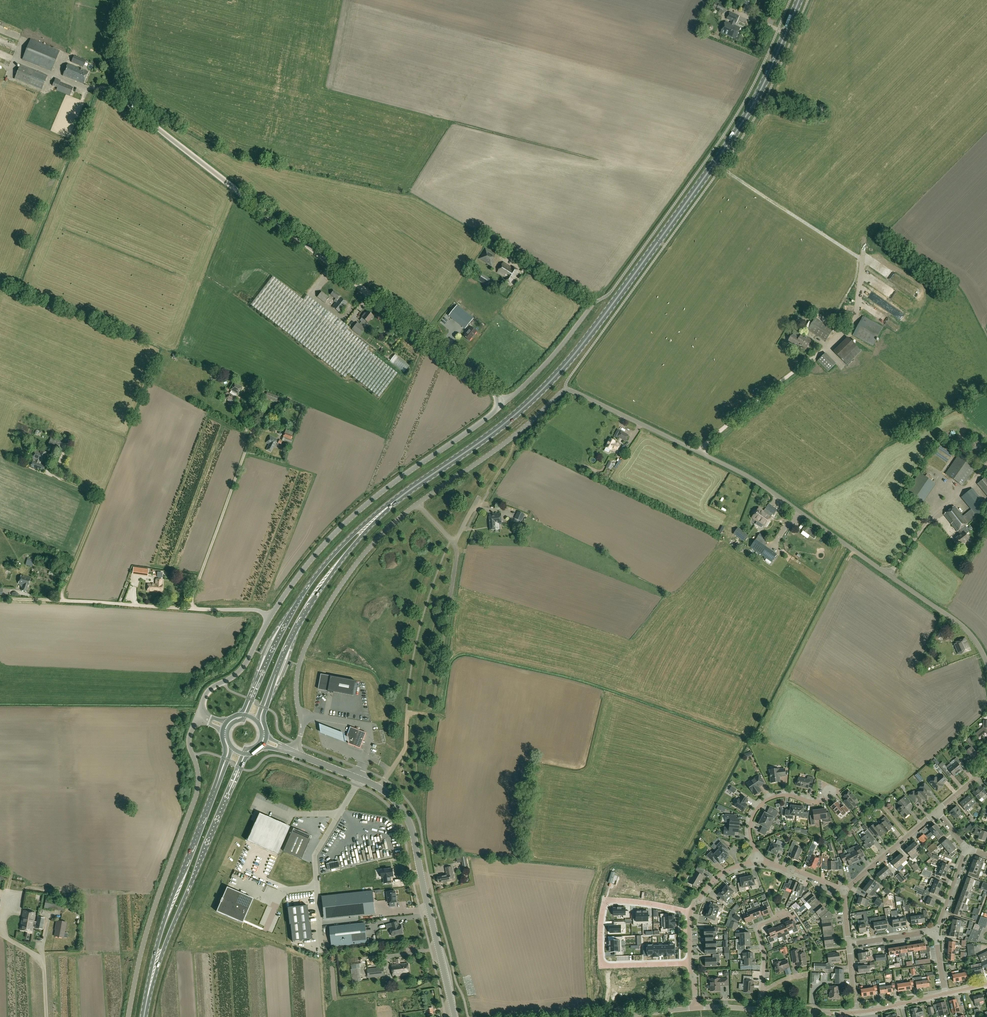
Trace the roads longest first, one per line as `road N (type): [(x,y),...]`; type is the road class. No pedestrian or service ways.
road 1 (primary): [(403,496),(506,423),(590,336),(742,124),(800,0)]
road 2 (unclassified): [(506,401),(139,113),(116,62),(124,0)]
road 3 (unclassified): [(891,575),(754,479),(567,387),(536,419),(417,504)]
road 4 (unclassified): [(506,401),(365,504),(270,617)]
road 5 (tertiary): [(197,715),(189,739),(197,792),(147,930),(128,1016)]
road 6 (unclassified): [(0,598),(251,609),(270,617)]
road 7 (unclassified): [(300,713),(298,672),(317,625),(358,561),(417,504)]
road 8 (primary): [(403,496),(323,568),(255,687)]
road 9 (primary): [(268,696),(318,591),(403,496)]
road 10 (residential): [(691,964),(606,966),(601,942),(607,901),(690,912)]
road 11 (primary): [(222,770),(168,911),(152,978)]
road 12 (tertiary): [(455,1016),(413,834),(399,805)]
road 13 (primary): [(152,978),(234,781)]
road 14 (unclassified): [(340,814),(315,856),(322,945)]
road 15 (unclassified): [(986,666),(960,624),(891,575)]
road 16 (unclassified): [(506,401),(591,306)]
road 17 (unclassified): [(270,617),(246,663),(210,689),(197,715)]
road 18 (residential): [(760,862),(750,830),(762,805),(784,796),(823,801)]
road 19 (residential): [(845,892),(937,811)]

